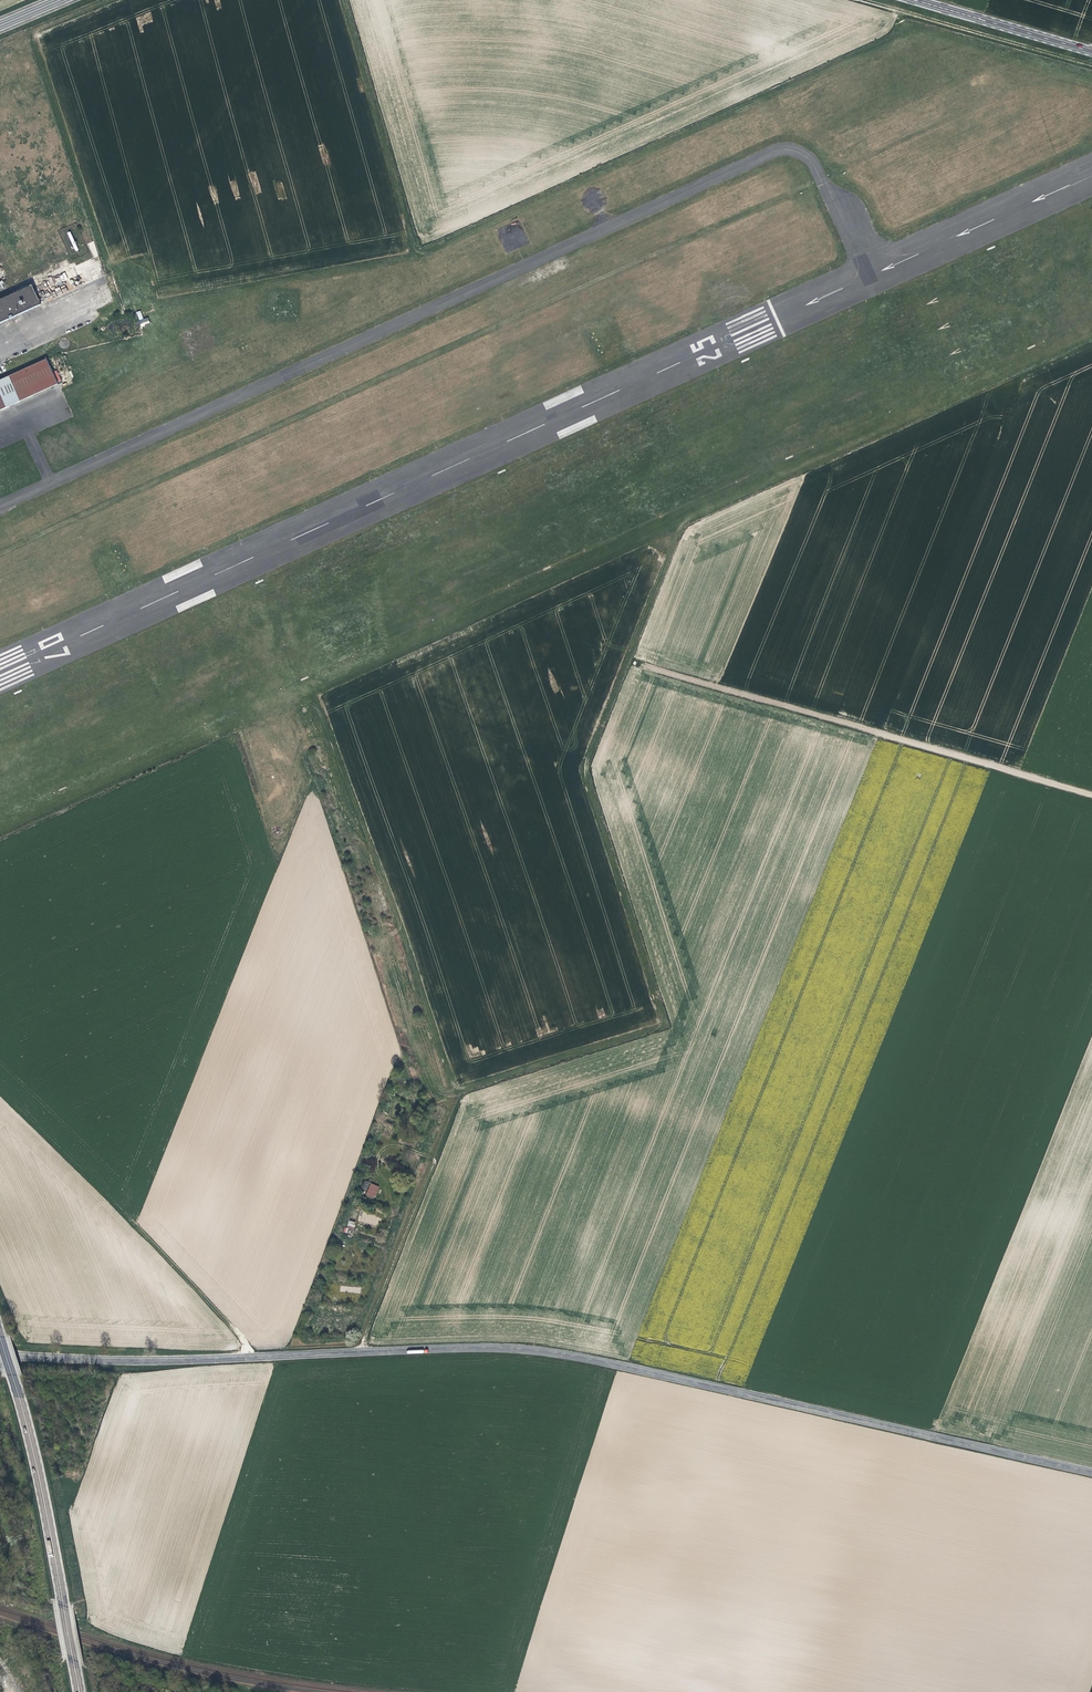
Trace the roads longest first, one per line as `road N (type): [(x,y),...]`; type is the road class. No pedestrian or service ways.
road 1 (tertiary): [(0,1355),(165,1360),(546,1352),(1091,1472)]
road 2 (track): [(1091,793),(634,660)]
road 3 (primary): [(0,1335),(29,1434),(79,1691)]
road 4 (primary): [(917,0),(1091,50)]

